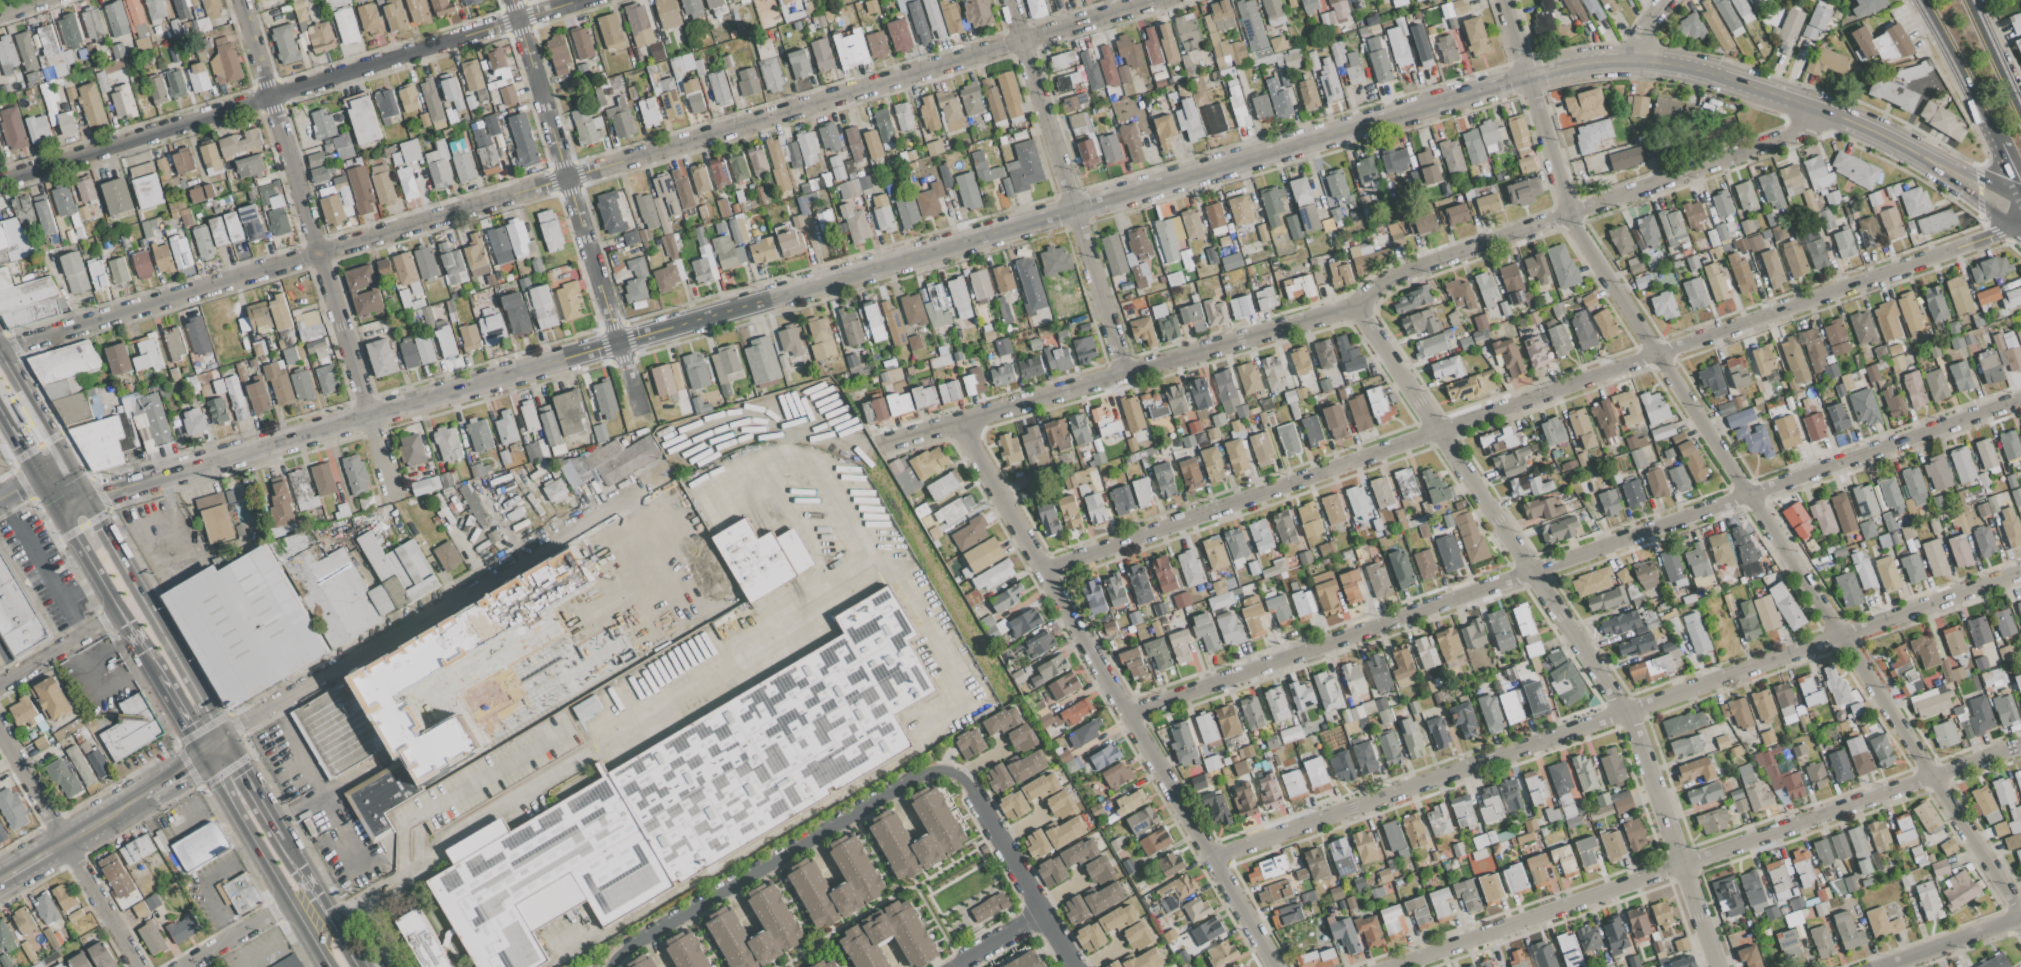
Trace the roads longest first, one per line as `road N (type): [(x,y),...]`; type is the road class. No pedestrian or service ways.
road 1 (tertiary): [(82,498),(1527,76)]
road 2 (residential): [(0,349),(1024,43)]
road 3 (residential): [(896,445),(1355,308),(1395,275),(1828,112)]
road 4 (residential): [(1355,308),(1629,714),(1723,966)]
road 5 (residential): [(1505,0),(1572,212),(1796,567)]
road 6 (residential): [(959,424),(1279,966)]
road 7 (residential): [(1438,430),(2020,222)]
road 8 (residential): [(0,180),(589,0)]
road 9 (residential): [(221,739),(669,469)]
road 10 (residential): [(1530,572),(2020,398)]
road 11 (residential): [(242,0),(391,485)]
road 12 (residential): [(1216,859),(1629,714)]
road 13 (residential): [(515,0),(642,409)]
road 14 (residential): [(1131,714),(1530,572)]
road 15 (residential): [(1047,570),(1438,430)]
road 16 (residential): [(1629,714),(2020,574)]
road 17 (residential): [(1796,567),(2020,913)]
road 18 (residential): [(1010,0),(1125,374)]
road 19 (residential): [(1688,864),(2020,748)]
road 20 (residential): [(624,950),(915,774)]
road 21 (residential): [(1397,966),(1688,864)]
road 22 (primary): [(221,739),(82,498)]
road 23 (residential): [(0,733),(141,966)]
road 24 (tertiary): [(1828,112),(1999,217),(2020,221)]
road 25 (tertiary): [(2020,198),(1828,112)]
road 26 (tertiary): [(1626,59),(1663,62),(1828,112)]
road 27 (residential): [(1075,966),(970,787)]
road 28 (primary): [(203,755),(290,902)]
road 29 (secondary): [(1921,0),(1996,147)]
road 30 (primary): [(357,966),(279,840)]
road 31 (residential): [(1024,43),(1164,0)]
road 32 (residential): [(0,684),(119,612)]
road 33 (residential): [(1889,966),(2020,922)]
road 34 (residential): [(180,966),(290,902)]
road 35 (secondary): [(2020,114),(1967,0)]
road 36 (primary): [(56,504),(119,612)]
road 37 (primary): [(62,462),(0,355)]

